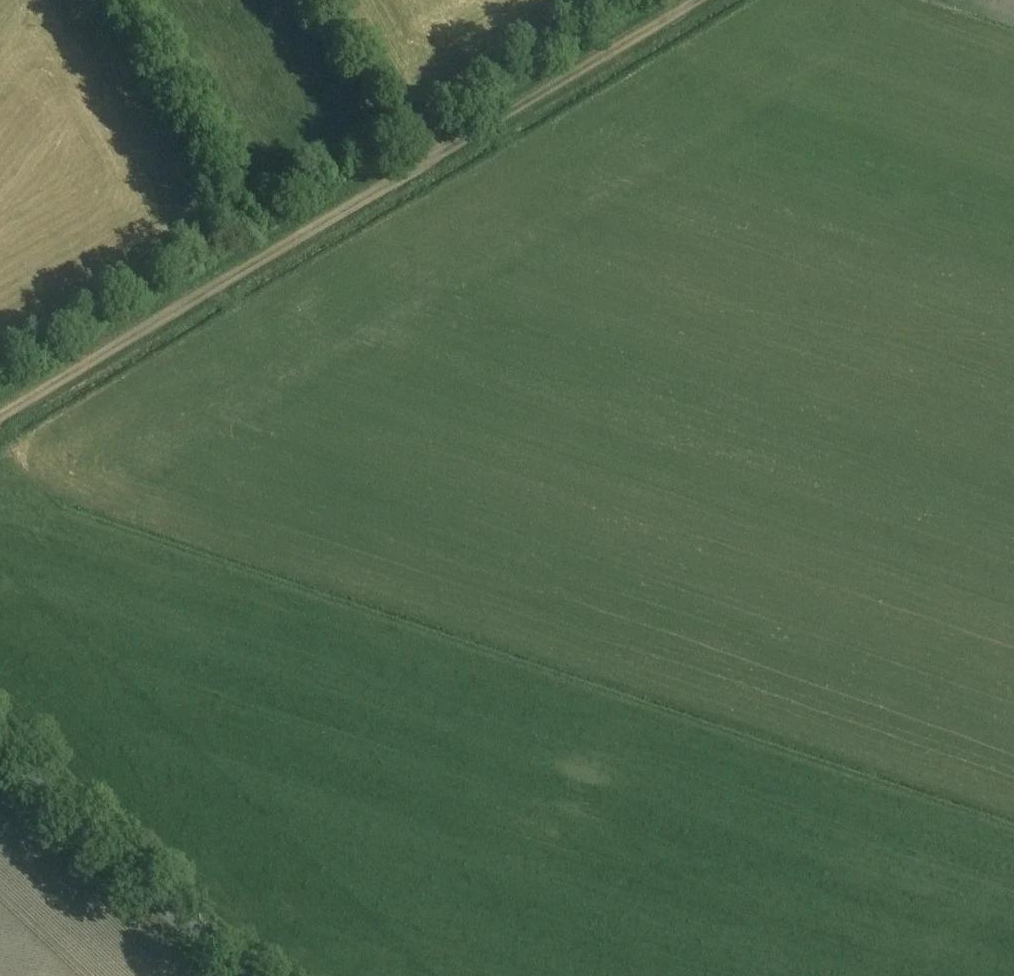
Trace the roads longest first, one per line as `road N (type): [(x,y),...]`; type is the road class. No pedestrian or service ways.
road 1 (track): [(0,412),(693,0)]
road 2 (tertiary): [(241,975),(0,748)]

